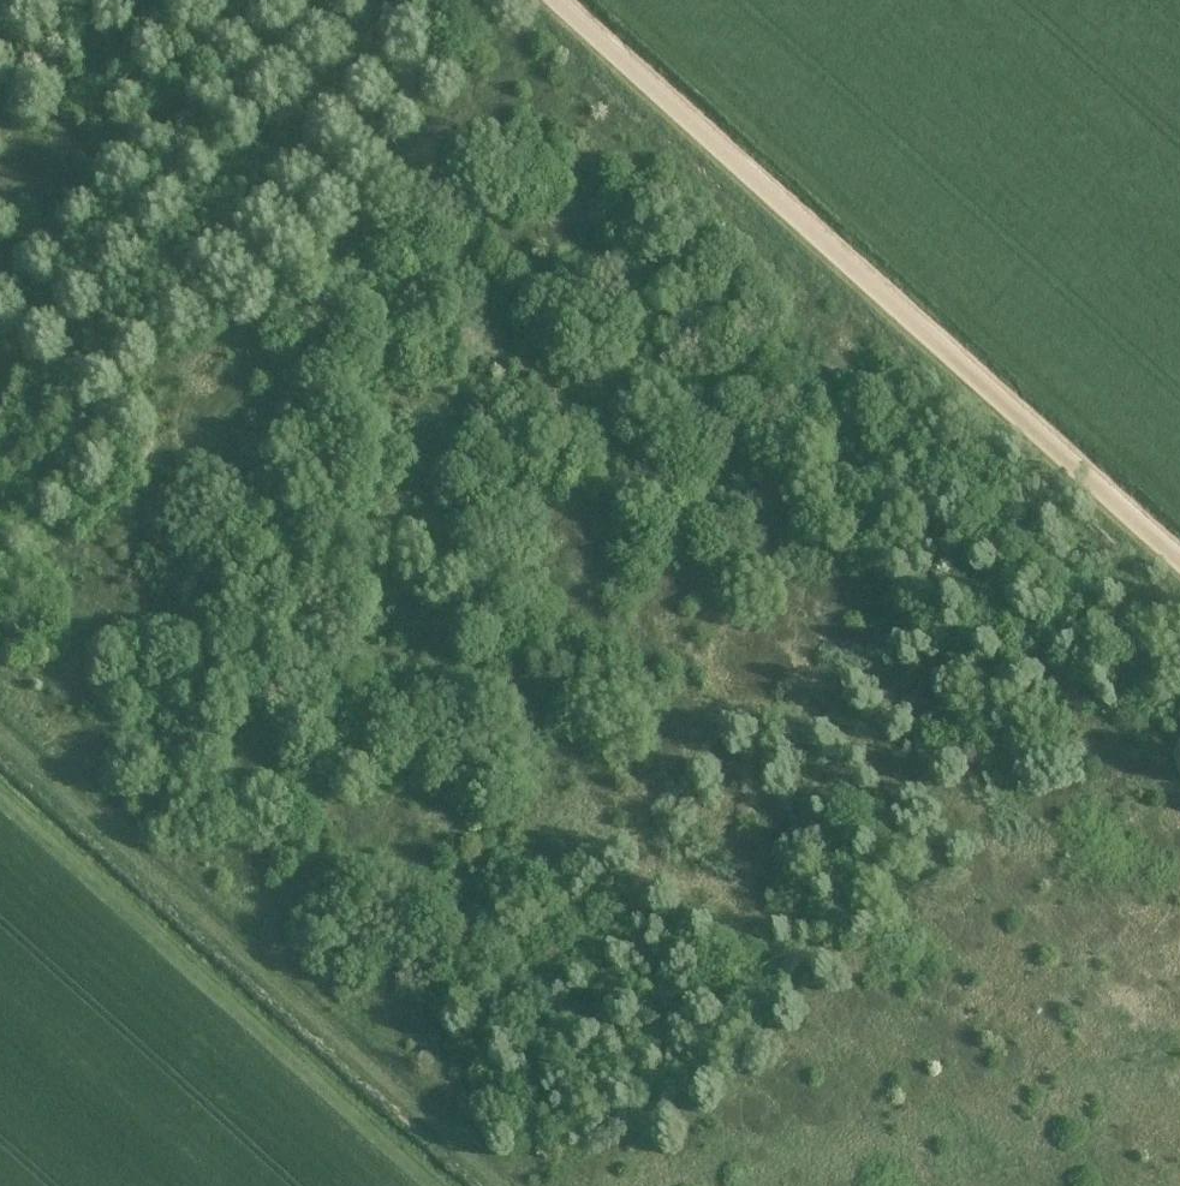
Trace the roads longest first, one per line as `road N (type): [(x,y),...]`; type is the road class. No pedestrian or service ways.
road 1 (track): [(1179,563),(551,0)]

